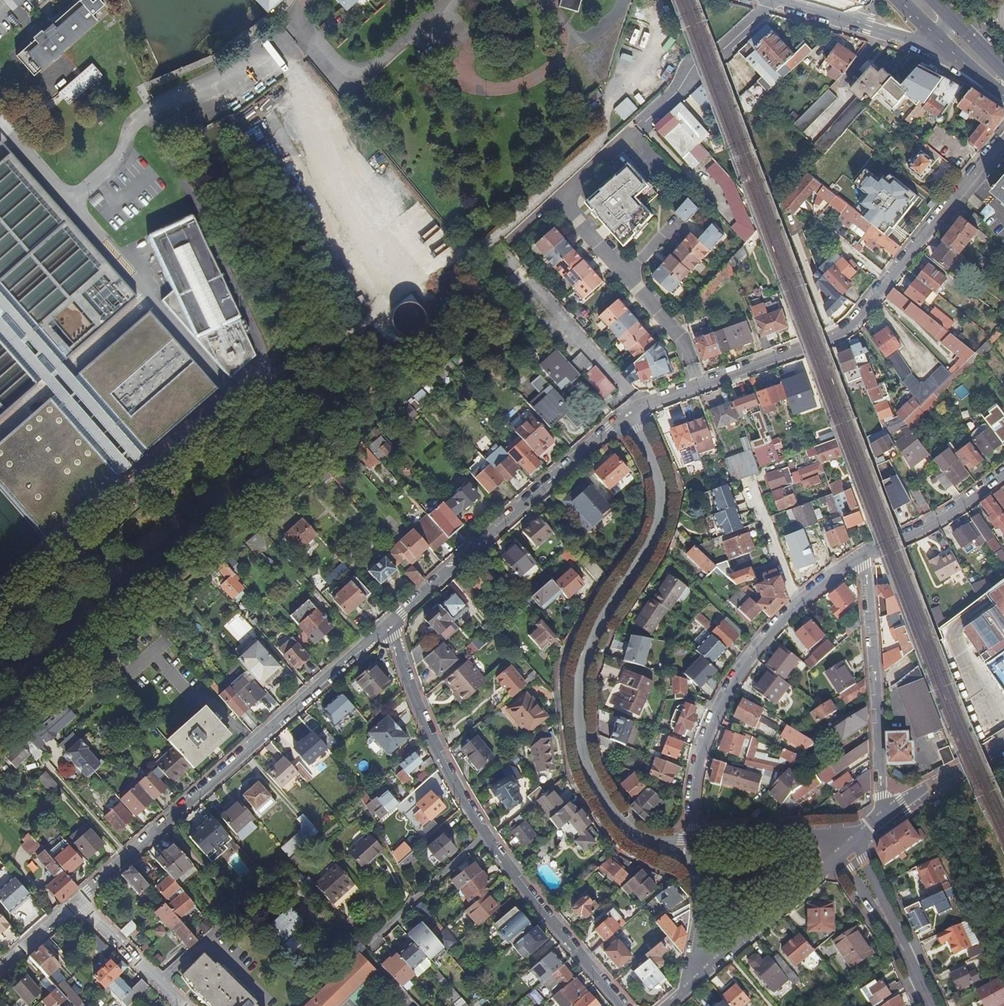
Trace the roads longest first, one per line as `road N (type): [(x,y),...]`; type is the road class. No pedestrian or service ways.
road 1 (residential): [(631,416),(664,501),(657,535),(580,670),(583,752),(603,799),(638,840),(690,838)]
road 2 (residential): [(631,416),(850,333),(1003,142)]
road 3 (residential): [(394,622),(79,903)]
road 4 (residential): [(860,558),(798,604),(723,704),(696,775),(690,838)]
road 5 (residential): [(394,622),(631,416)]
road 6 (residential): [(880,820),(869,578),(860,558)]
road 7 (residential): [(489,834),(427,725),(394,622)]
road 8 (residential): [(626,1005),(489,834)]
road 9 (residential): [(696,980),(847,848)]
road 10 (residential): [(931,1005),(847,848)]
road 11 (residential): [(774,0),(941,45)]
road 12 (residential): [(489,834),(367,949)]
road 13 (residential): [(1003,476),(914,536),(860,558)]
road 14 (residential): [(847,848),(821,834),(690,838)]
road 15 (residential): [(79,903),(184,1005)]
road 16 (residential): [(880,820),(1003,746)]
road 17 (residential): [(690,838),(699,879),(696,980)]

